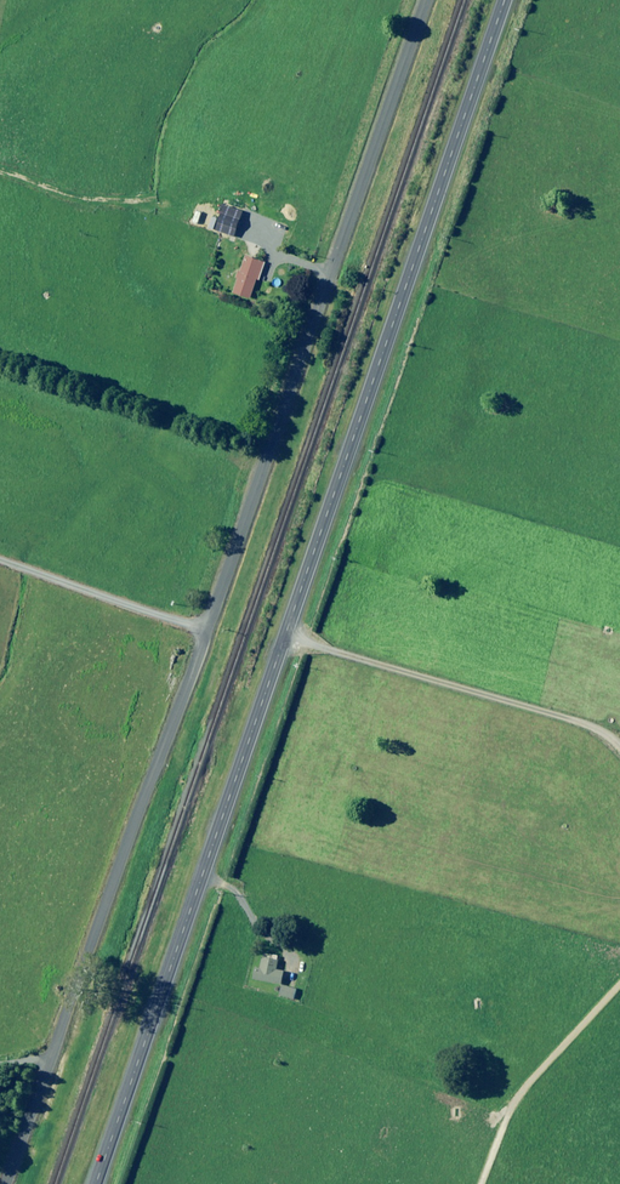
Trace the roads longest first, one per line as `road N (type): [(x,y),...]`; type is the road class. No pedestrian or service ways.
road 1 (primary): [(95,1183),(504,0)]
road 2 (unclassified): [(205,631),(424,0)]
road 3 (unclassified): [(10,1183),(205,631)]
road 4 (unclassified): [(205,631),(0,560)]

